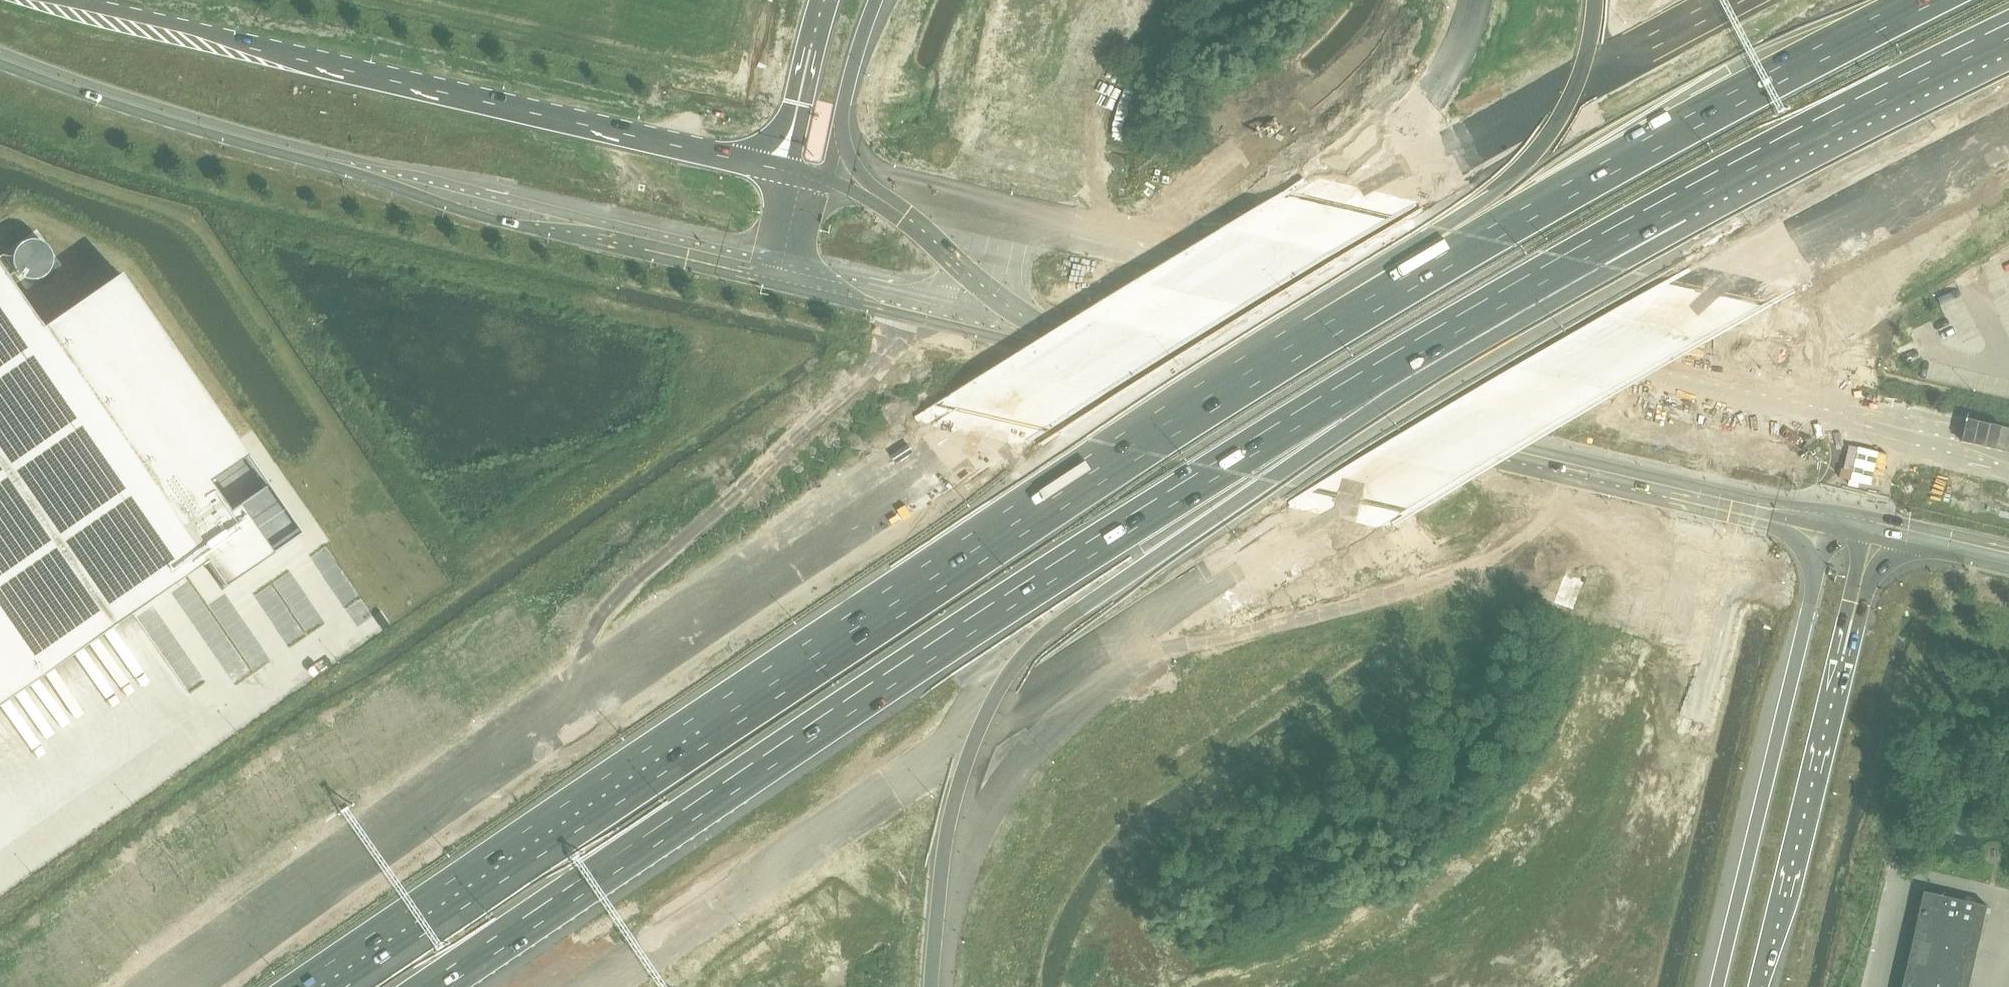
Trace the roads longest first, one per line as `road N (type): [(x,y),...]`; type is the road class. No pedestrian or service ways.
road 1 (motorway): [(1920,0),(1313,333),(323,986)]
road 2 (motorway): [(441,986),(1226,470),(1577,260),(2008,32)]
road 3 (motorway): [(1201,306),(877,506),(440,799),(178,986)]
road 4 (primary): [(777,275),(1830,516)]
road 5 (primary): [(1877,420),(829,180)]
road 6 (motorway): [(1260,546),(1700,287),(2008,125)]
road 7 (motorway): [(584,986),(1260,546)]
road 8 (primary): [(0,62),(275,151),(777,275)]
road 9 (primary): [(783,170),(58,0)]
road 10 (motorway): [(1744,0),(1201,306)]
road 11 (motorway): [(932,986),(949,881),(985,802),(1069,704),(1260,546)]
road 12 (motorway): [(1830,516),(1717,986)]
road 13 (motorway): [(1756,986),(1875,528)]
road 14 (motorway): [(1480,0),(1454,71),(1422,116),(1201,306)]
road 15 (motorway): [(829,180),(876,0)]
road 16 (motorway): [(825,0),(783,170)]
road 17 (primary): [(1875,528),(2008,557)]
road 18 (primary): [(2008,451),(1877,420)]

